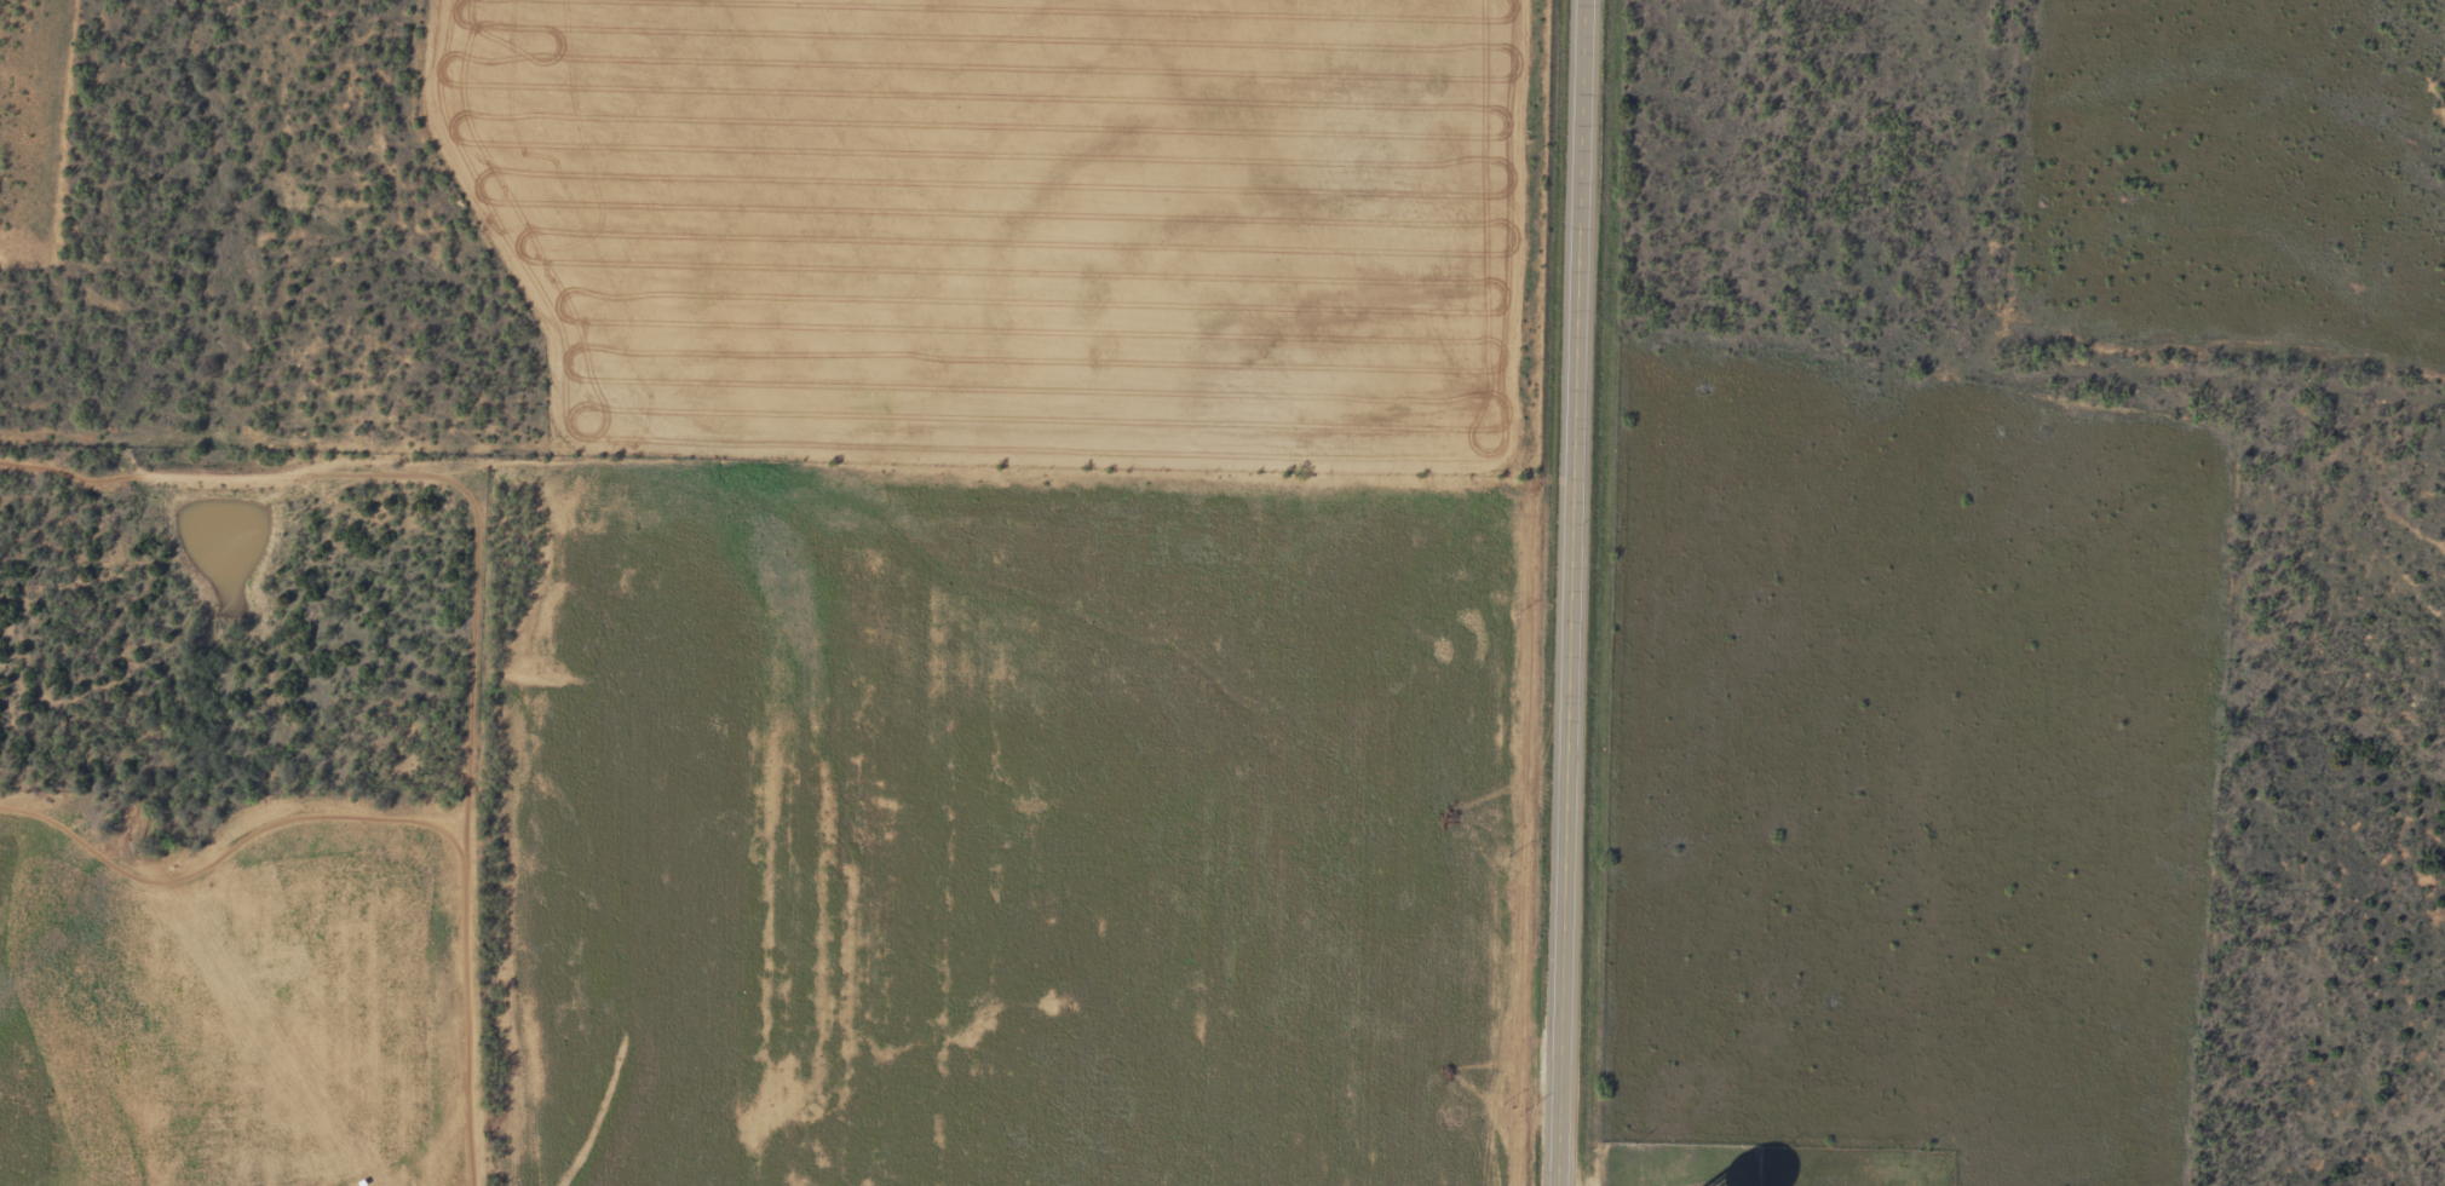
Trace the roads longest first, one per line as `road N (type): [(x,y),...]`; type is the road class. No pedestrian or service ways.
road 1 (primary): [(1566,1185),(1591,0)]
road 2 (residential): [(2444,411),(2276,388),(2015,408),(1972,388),(1955,238),(1986,0)]

